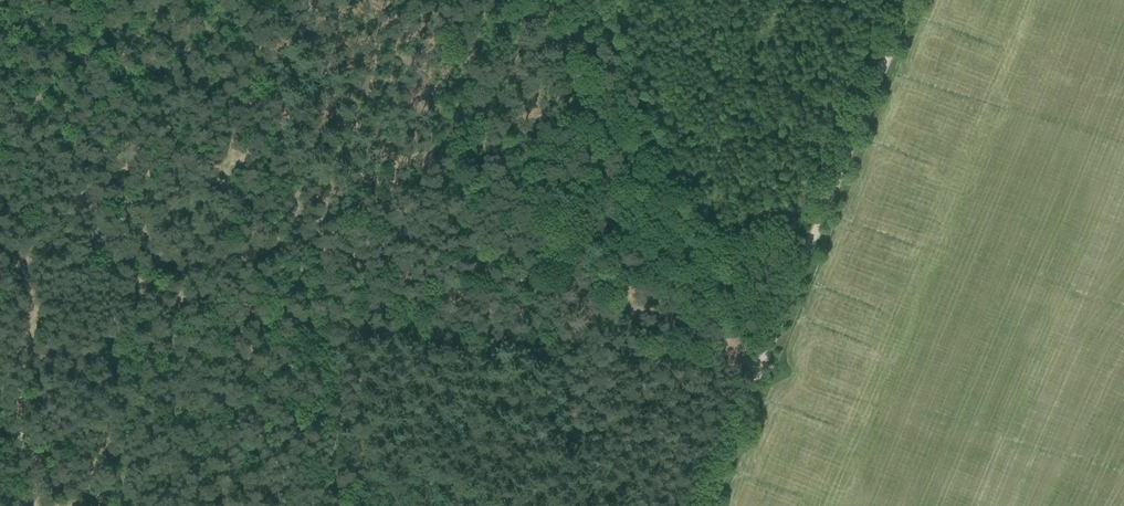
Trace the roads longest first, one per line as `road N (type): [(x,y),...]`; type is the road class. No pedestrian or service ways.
road 1 (track): [(764,369),(912,0)]
road 2 (track): [(696,339),(678,350),(314,331)]
road 3 (track): [(263,0),(314,331)]
road 4 (track): [(710,301),(578,0)]
road 5 (track): [(0,365),(18,356),(113,352),(206,334),(314,331)]
road 6 (track): [(314,331),(338,505)]
road 7 (track): [(707,505),(764,369)]

